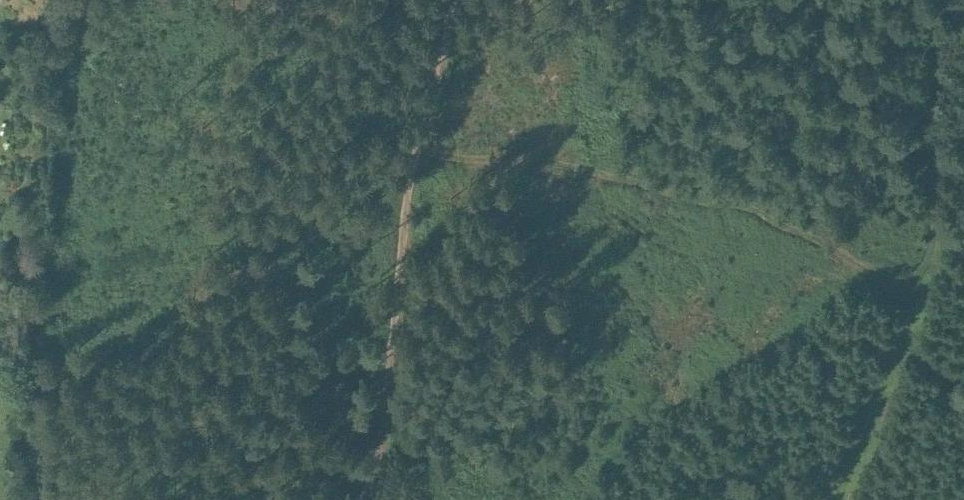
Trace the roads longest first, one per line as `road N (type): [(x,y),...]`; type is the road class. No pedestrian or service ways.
road 1 (track): [(361,499),(385,415),(411,175),(454,0)]
road 2 (track): [(421,142),(702,201),(908,274)]
road 3 (track): [(959,0),(939,30),(908,274)]

